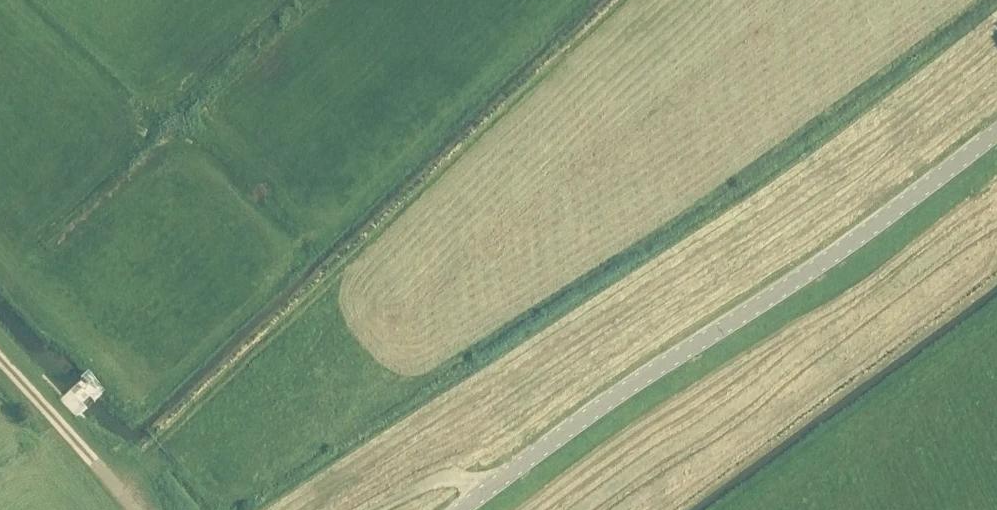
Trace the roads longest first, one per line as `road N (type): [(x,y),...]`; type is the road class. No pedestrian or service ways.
road 1 (tertiary): [(457,509),(996,128)]
road 2 (track): [(137,509),(0,355)]
road 3 (track): [(490,485),(453,477),(373,509)]

